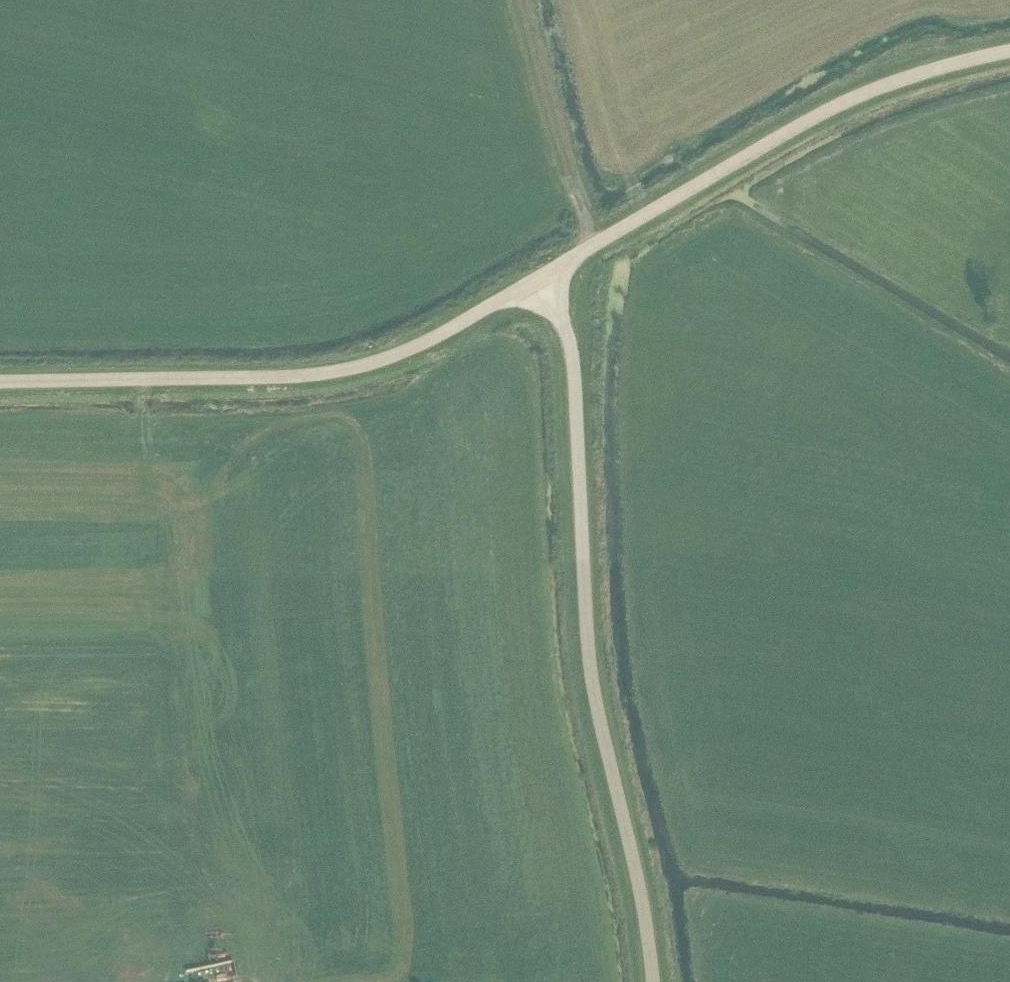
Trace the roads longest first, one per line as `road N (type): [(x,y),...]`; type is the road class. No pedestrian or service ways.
road 1 (unclassified): [(540,277),(571,344),(593,683),(655,981)]
road 2 (tertiary): [(0,380),(336,371),(432,339),(540,277)]
road 3 (tertiary): [(1009,51),(911,76),(814,116),(540,277)]
road 4 (track): [(599,242),(562,157),(519,0)]

